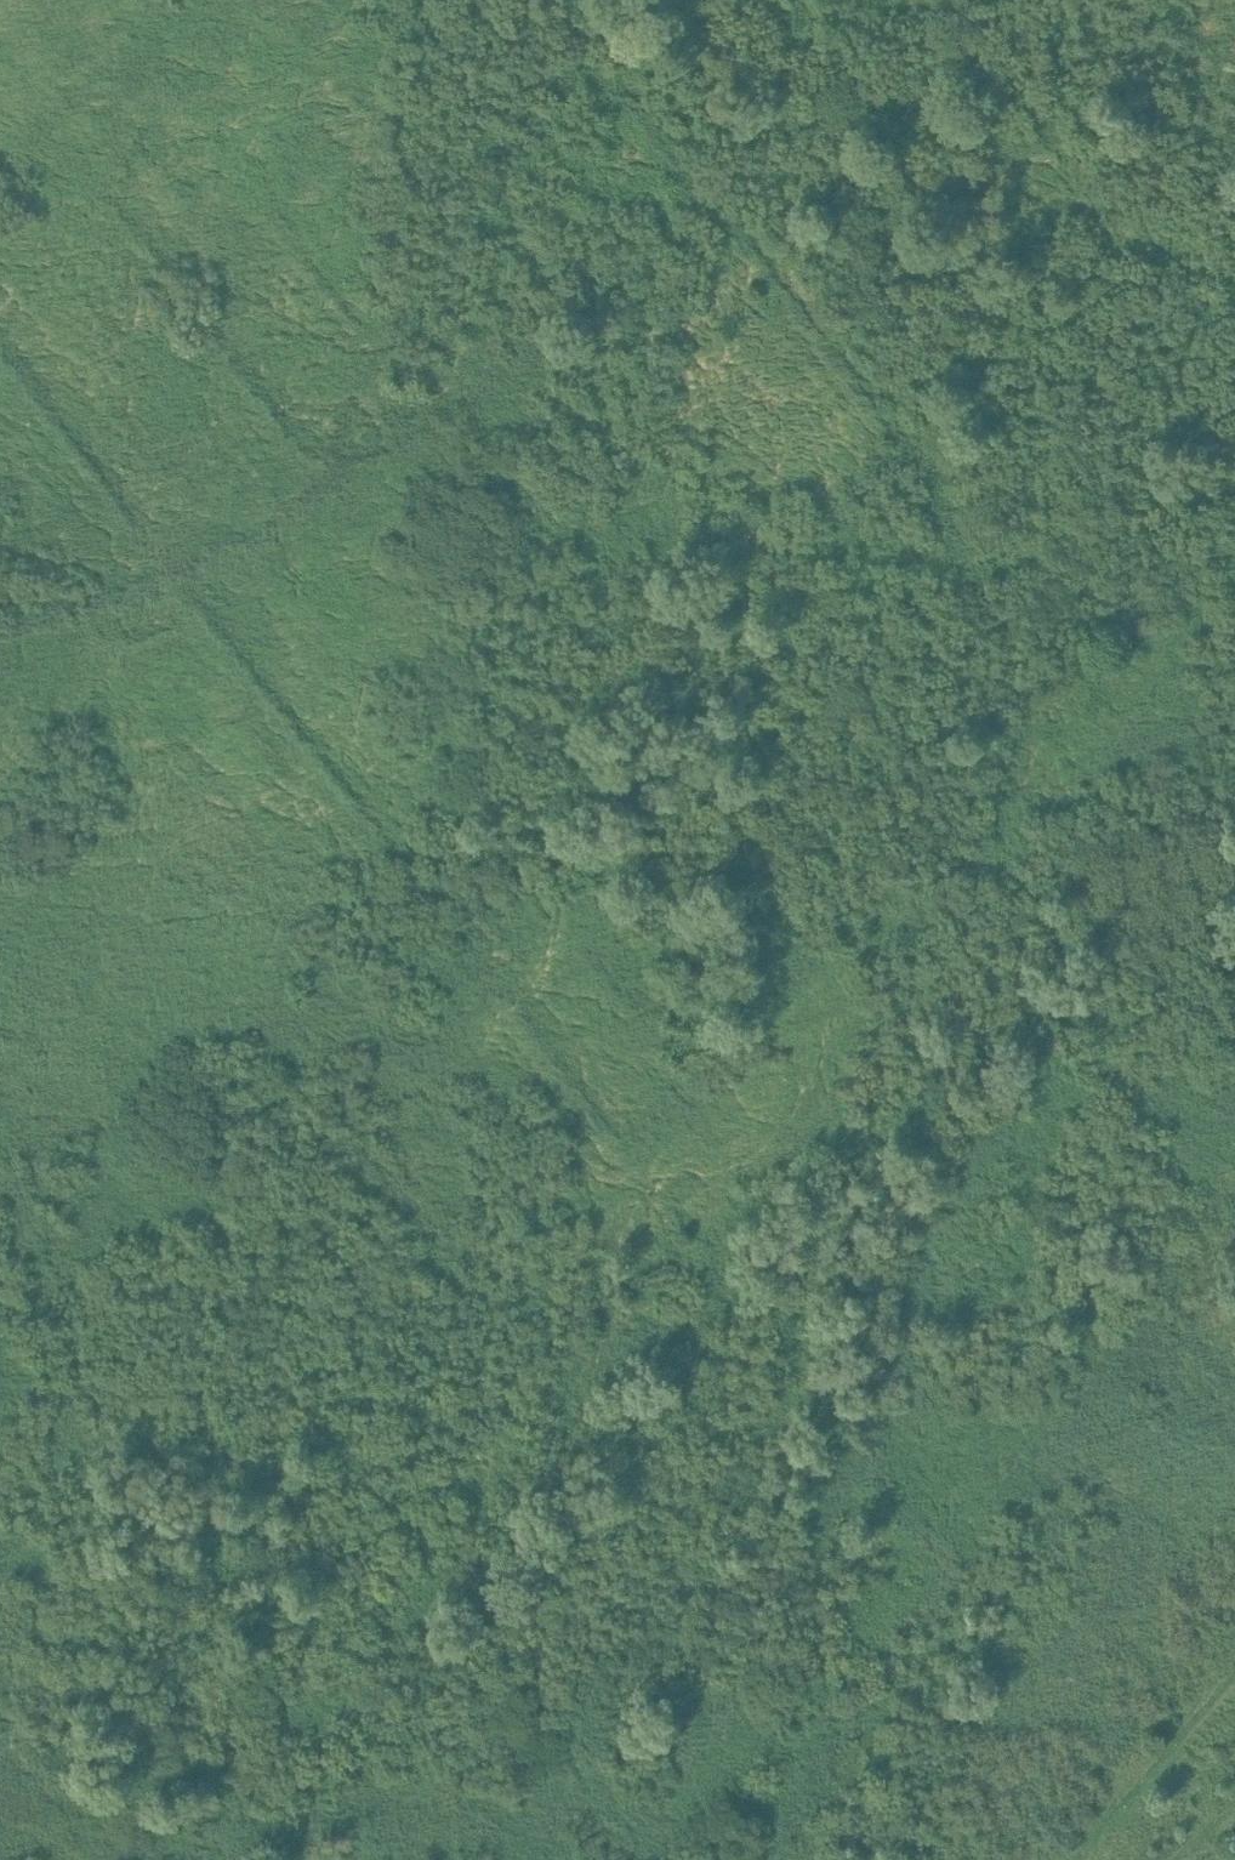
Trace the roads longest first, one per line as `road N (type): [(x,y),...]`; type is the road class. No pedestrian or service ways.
road 1 (track): [(1234,1678),(1078,1859)]

